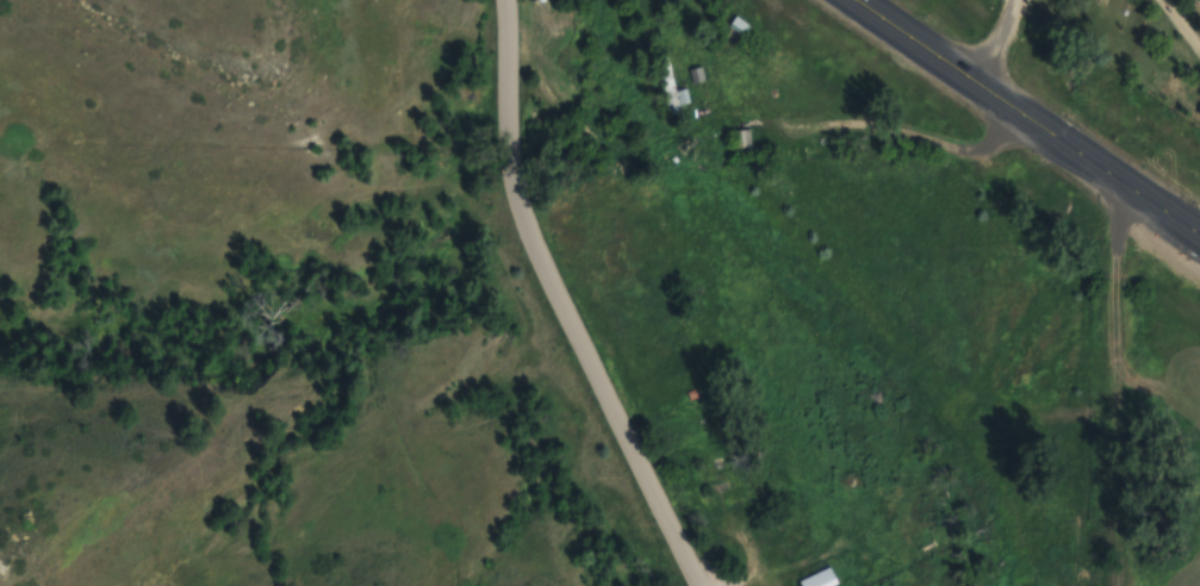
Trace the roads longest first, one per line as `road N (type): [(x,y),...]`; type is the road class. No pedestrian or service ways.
road 1 (tertiary): [(512,156),(529,238),(707,585)]
road 2 (primary): [(1199,238),(874,0)]
road 3 (tertiary): [(512,156),(505,0)]

